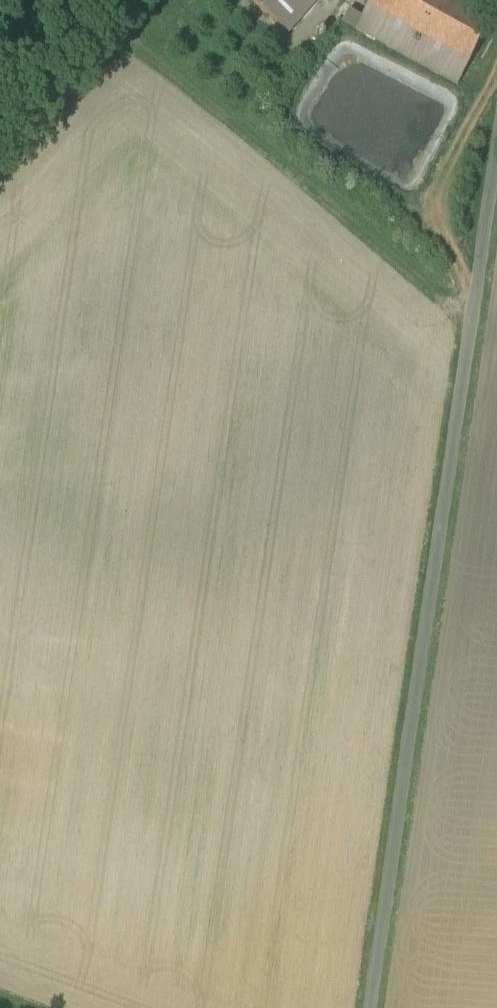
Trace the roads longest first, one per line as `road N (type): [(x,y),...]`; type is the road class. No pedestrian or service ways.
road 1 (unclassified): [(370,1007),(496,153)]

